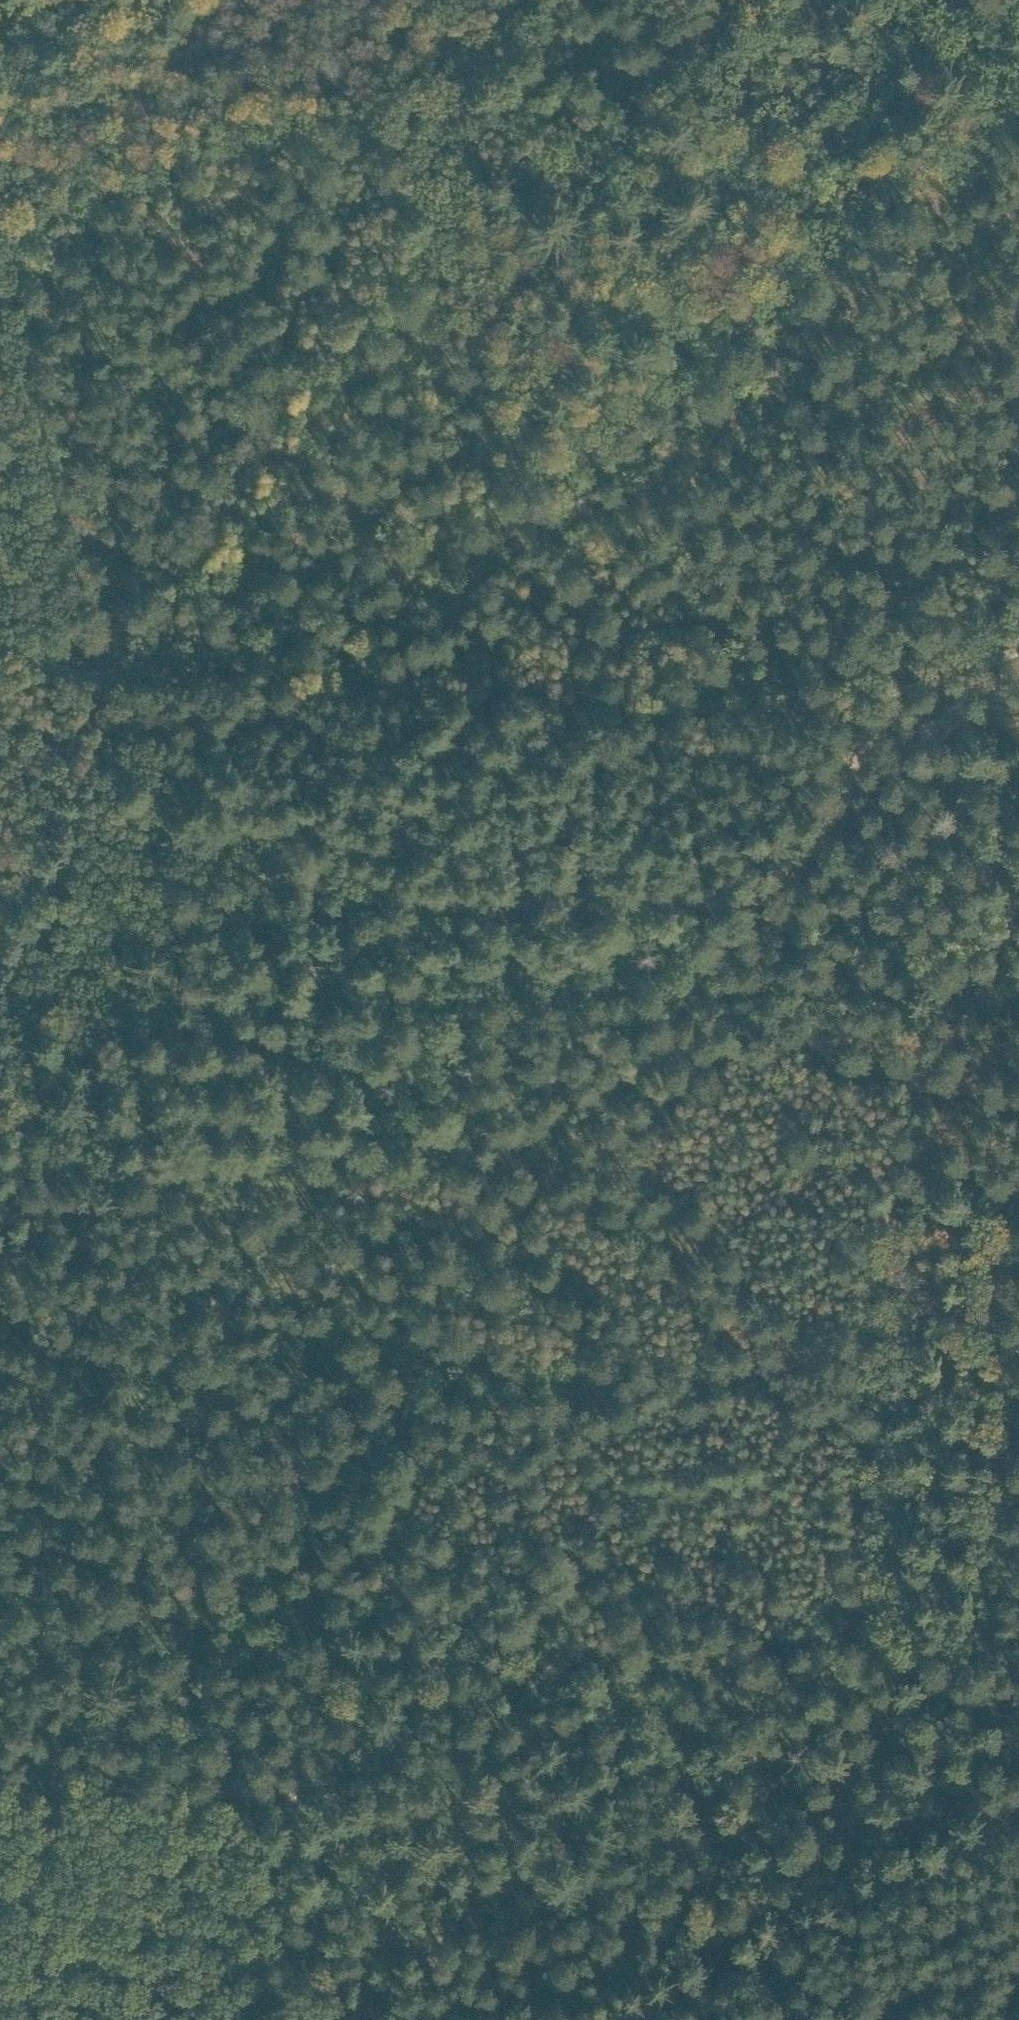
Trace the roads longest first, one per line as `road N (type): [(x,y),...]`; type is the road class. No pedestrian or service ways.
road 1 (track): [(623,2019),(777,1948),(961,1846)]

